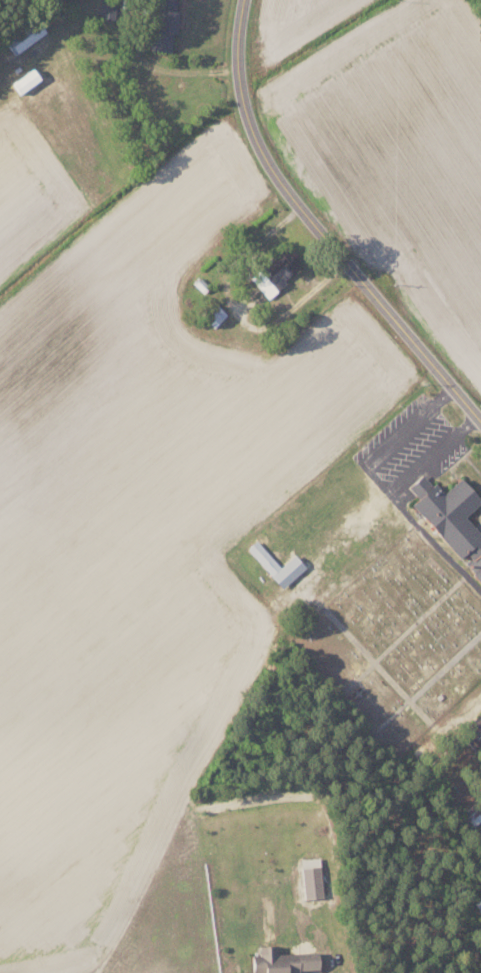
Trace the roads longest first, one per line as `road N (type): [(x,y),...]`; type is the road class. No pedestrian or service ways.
road 1 (residential): [(480,417),(288,190),(264,151),(239,77),(247,0)]

